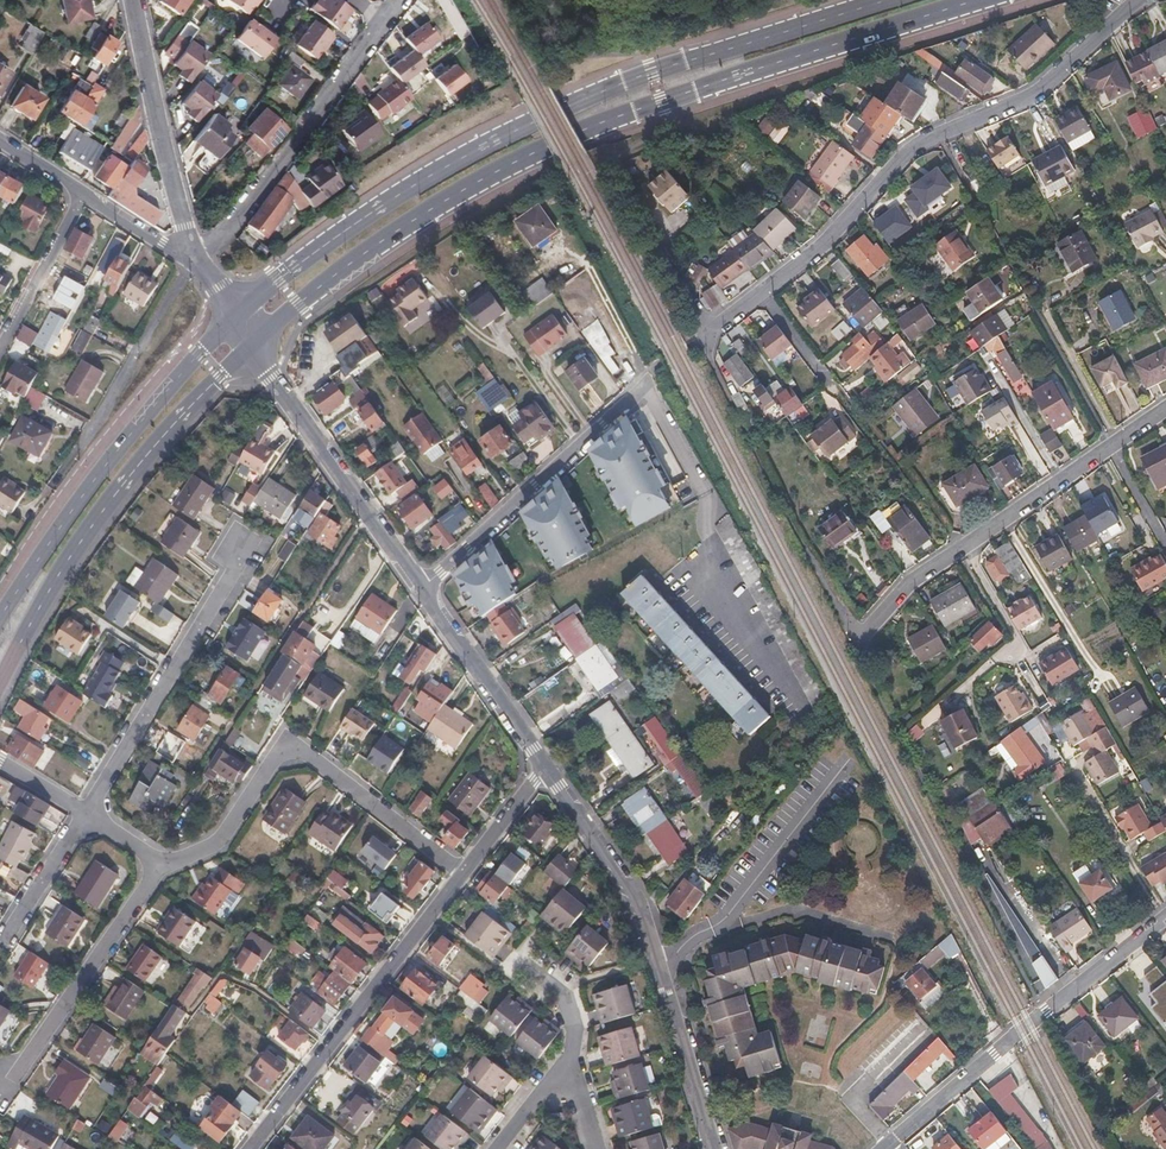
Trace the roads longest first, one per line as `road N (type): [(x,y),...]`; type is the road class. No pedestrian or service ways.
road 1 (primary): [(254,345),(355,260),(552,144),(975,0)]
road 2 (primary): [(889,0),(653,72),(488,145),(363,219),(234,318)]
road 3 (residential): [(1139,0),(1031,96),(910,149),(823,245),(700,336)]
road 4 (primary): [(0,683),(112,497),(254,345)]
road 5 (residential): [(462,873),(299,749),(281,749),(221,841),(158,863)]
road 6 (residential): [(1165,409),(907,581),(853,651)]
road 7 (primary): [(234,318),(143,418),(0,617)]
road 8 (residential): [(1165,917),(887,1146)]
road 9 (residential): [(249,1148),(462,873)]
road 10 (residential): [(422,588),(654,378)]
road 11 (residential): [(86,813),(243,550)]
road 12 (residential): [(190,256),(218,241),(384,23)]
road 13 (residential): [(422,588),(254,345)]
road 14 (residential): [(158,863),(7,1087),(0,1083)]
road 15 (residential): [(190,256),(133,0)]
road 16 (residential): [(659,960),(639,901),(546,770)]
road 17 (residential): [(711,935),(845,759)]
road 18 (residential): [(546,770),(422,588)]
road 19 (residential): [(715,1148),(659,960)]
road 20 (residential): [(711,935),(792,907),(893,929)]
road 21 (residential): [(85,195),(0,349)]
road 22 (residential): [(86,813),(7,938)]
road 23 (residential): [(462,873),(546,770)]
road 24 (residential): [(490,1148),(570,1050)]
road 25 (residential): [(85,195),(190,256)]

